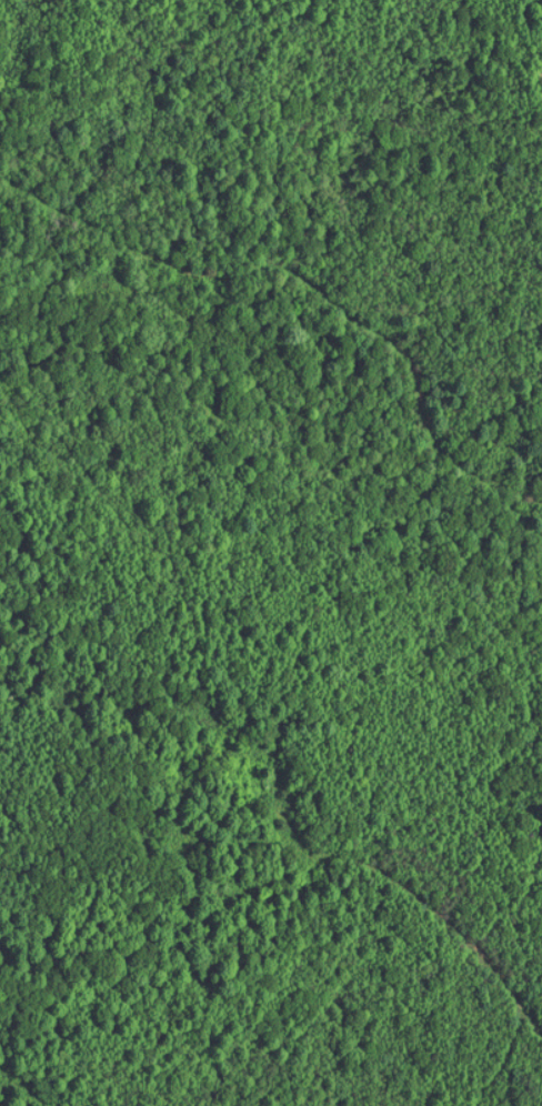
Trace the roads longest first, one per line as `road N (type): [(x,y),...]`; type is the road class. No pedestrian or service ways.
road 1 (track): [(541,504),(470,474),(440,444),(402,346),(294,269),(203,281),(0,178)]

